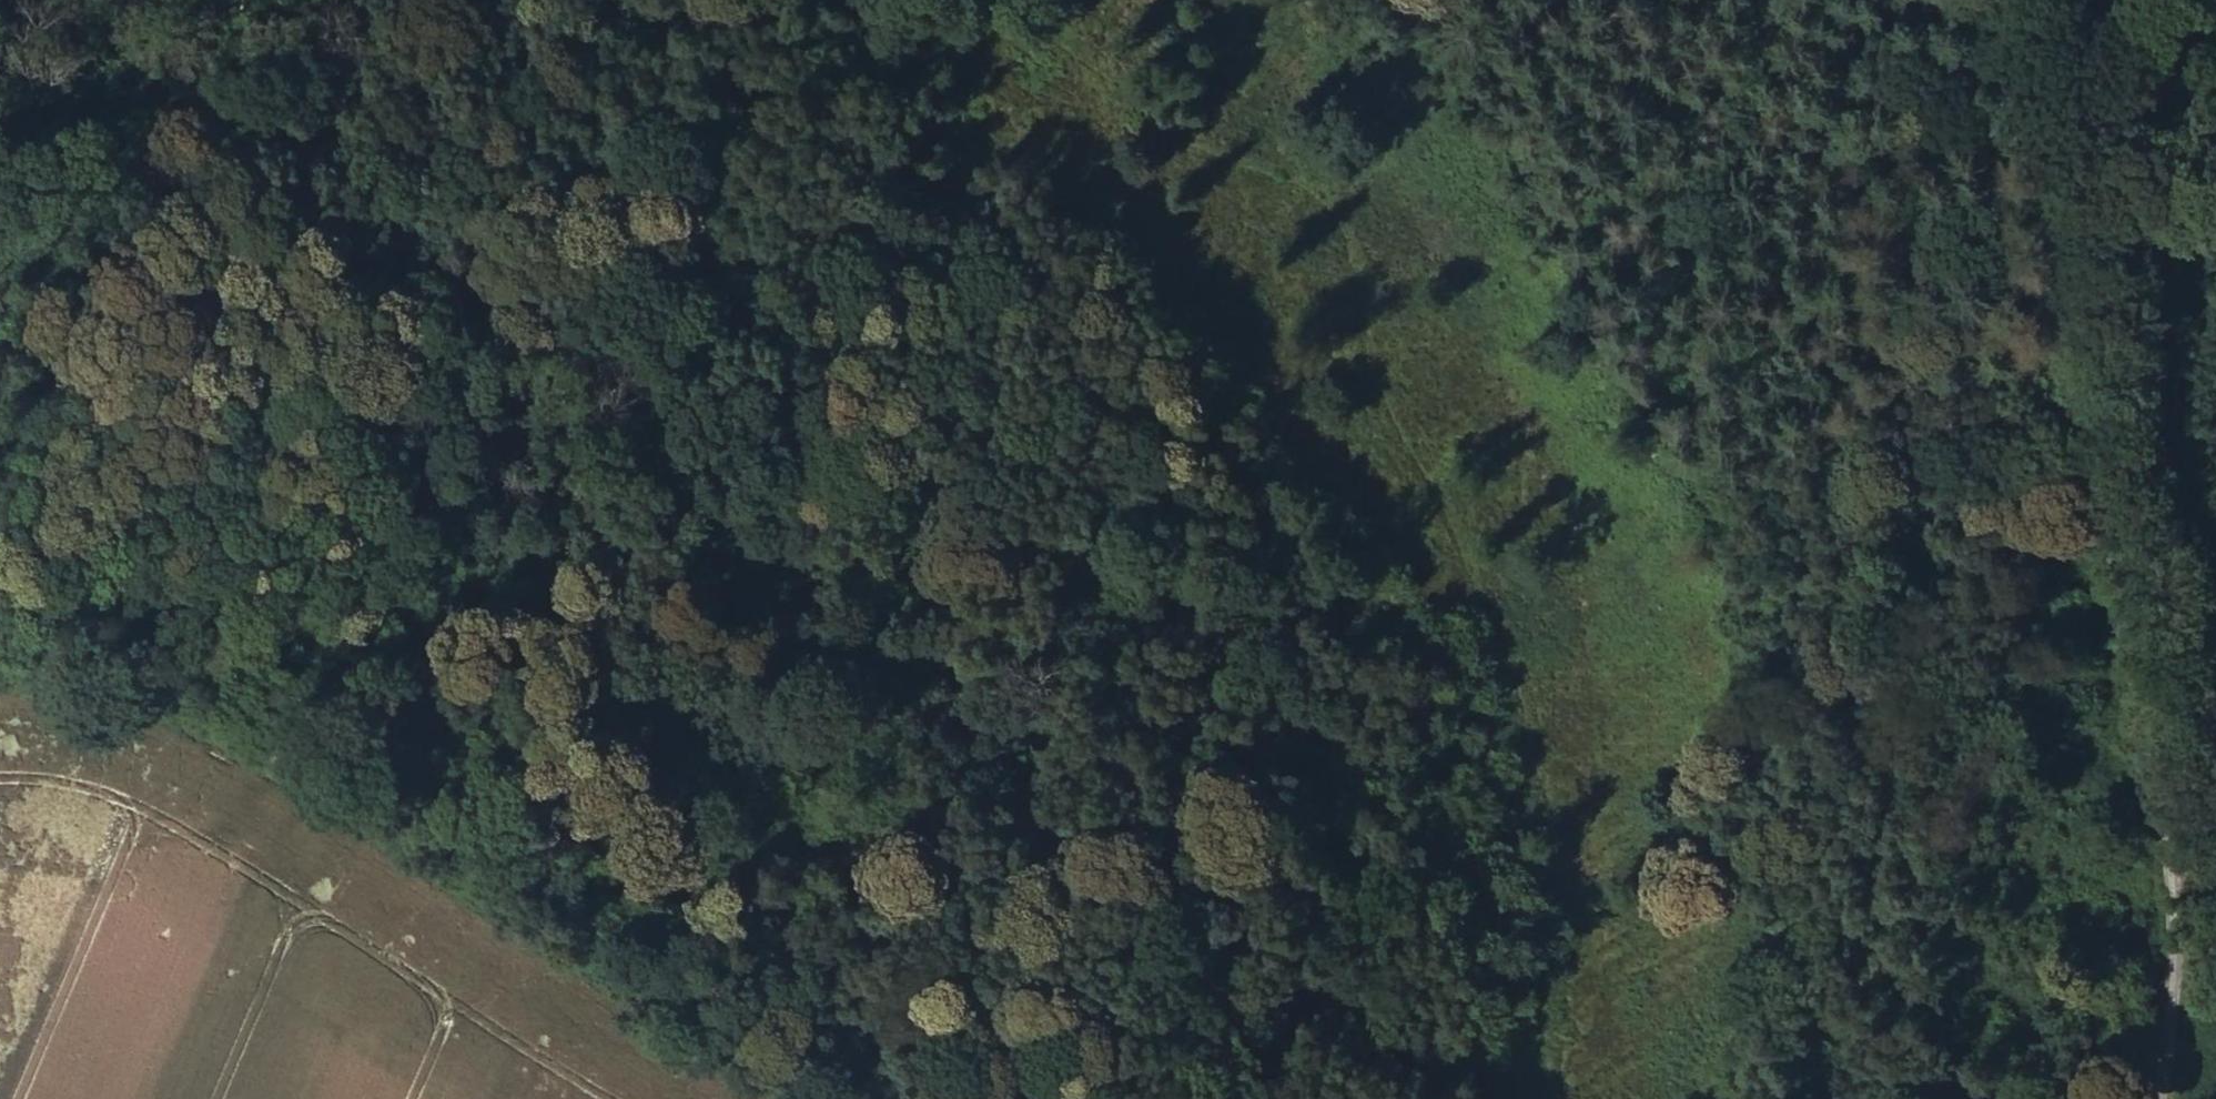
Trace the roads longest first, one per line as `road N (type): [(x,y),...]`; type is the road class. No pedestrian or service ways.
road 1 (residential): [(2215,622),(1944,0)]
road 2 (residential): [(2152,1098),(2175,952),(2215,851)]

